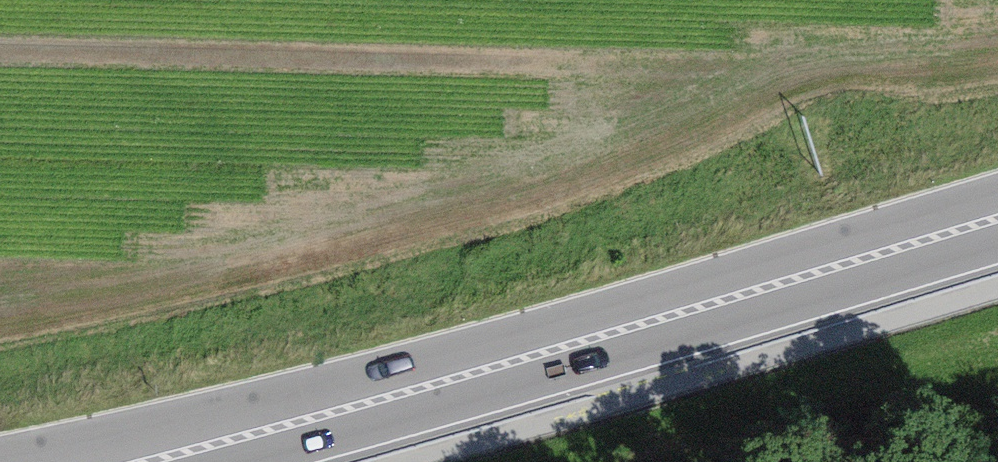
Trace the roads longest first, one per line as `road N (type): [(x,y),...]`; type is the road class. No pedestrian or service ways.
road 1 (primary): [(997,193),(308,392),(31,461)]
road 2 (primary): [(232,461),(997,240)]

